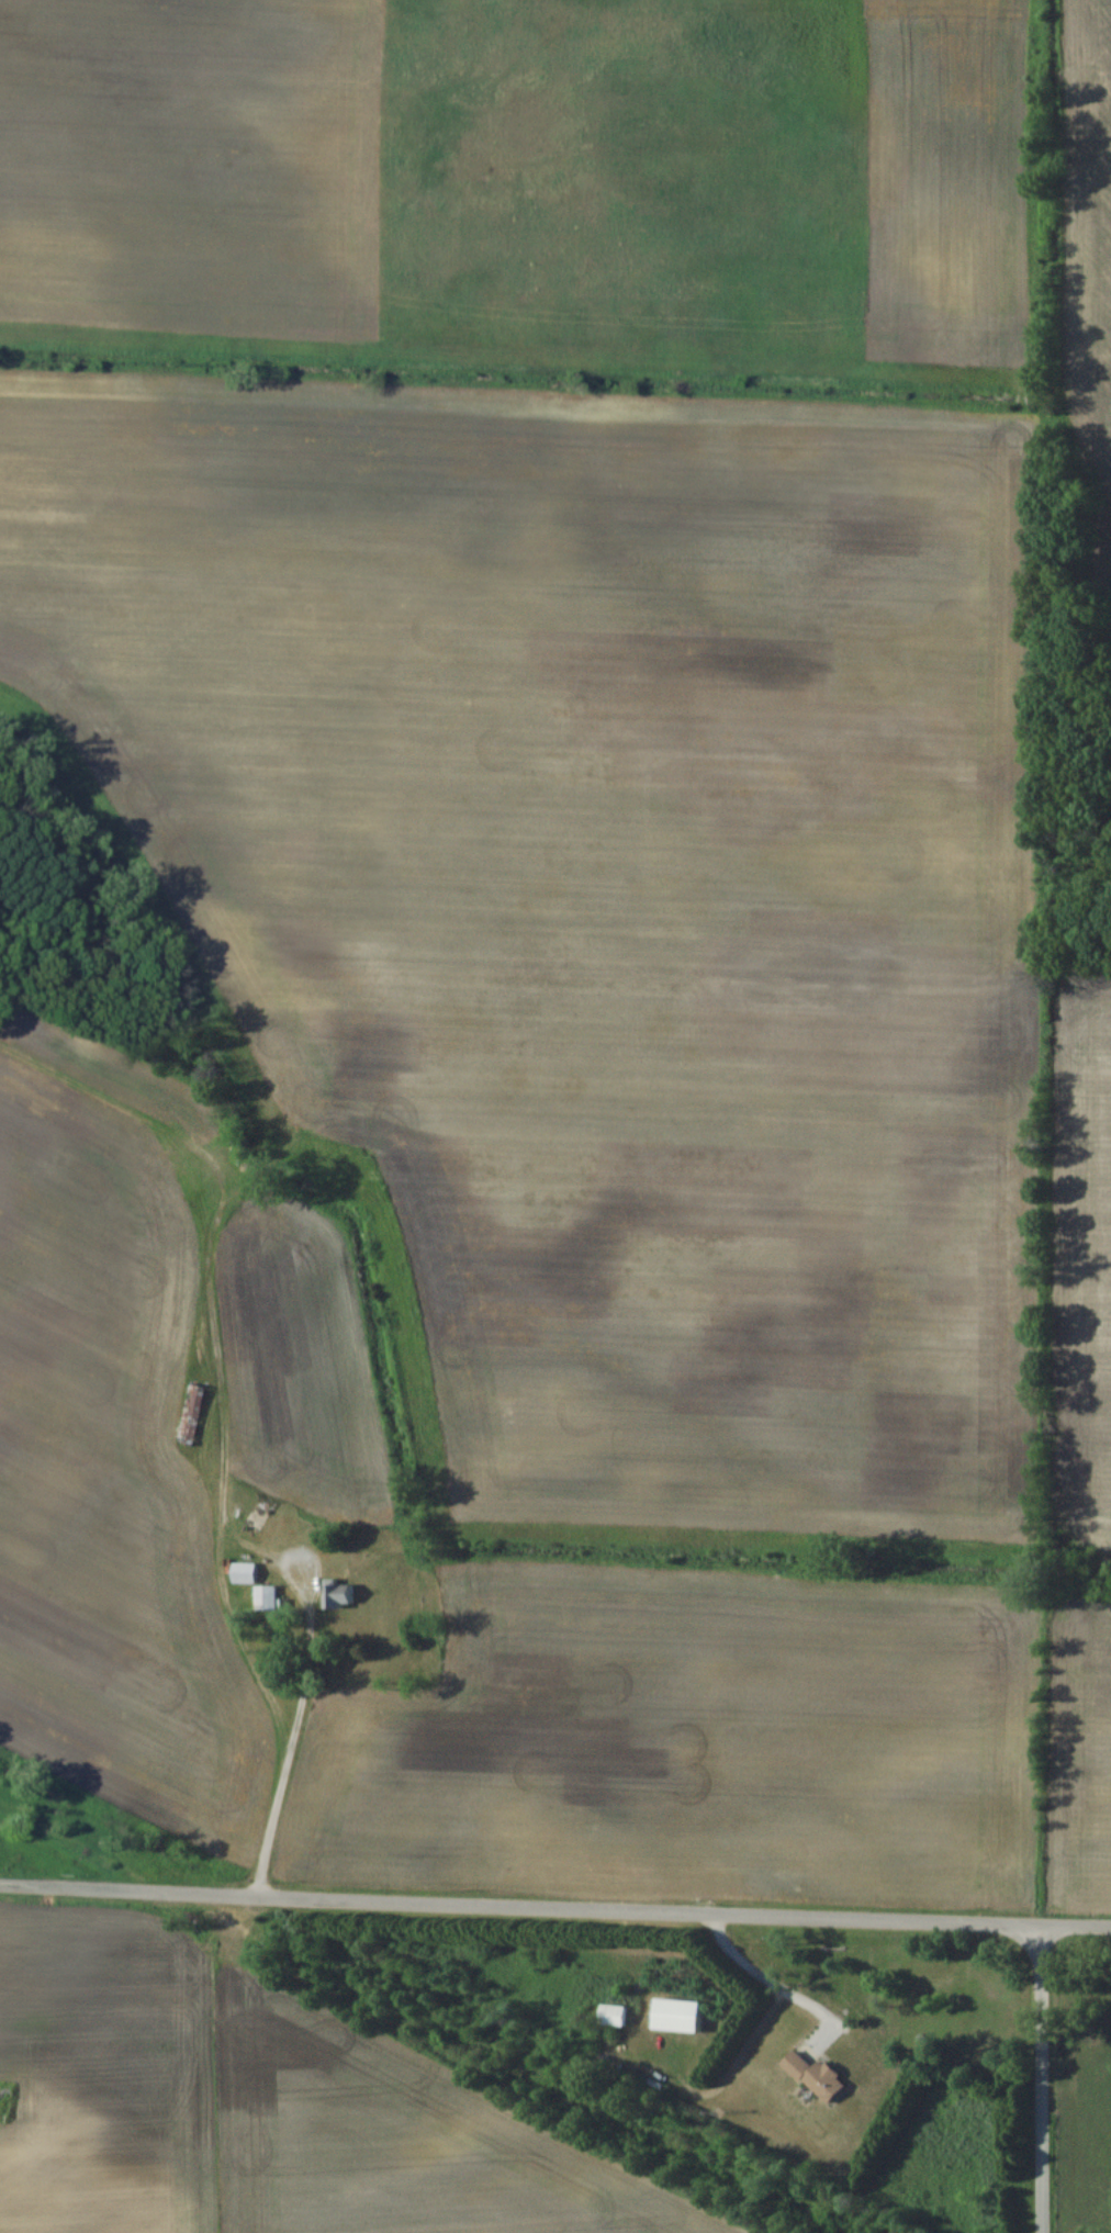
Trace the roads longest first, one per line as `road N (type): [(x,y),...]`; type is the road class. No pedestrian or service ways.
road 1 (residential): [(0,1880),(1110,1923)]
road 2 (residential): [(1043,2232),(1050,1922)]

